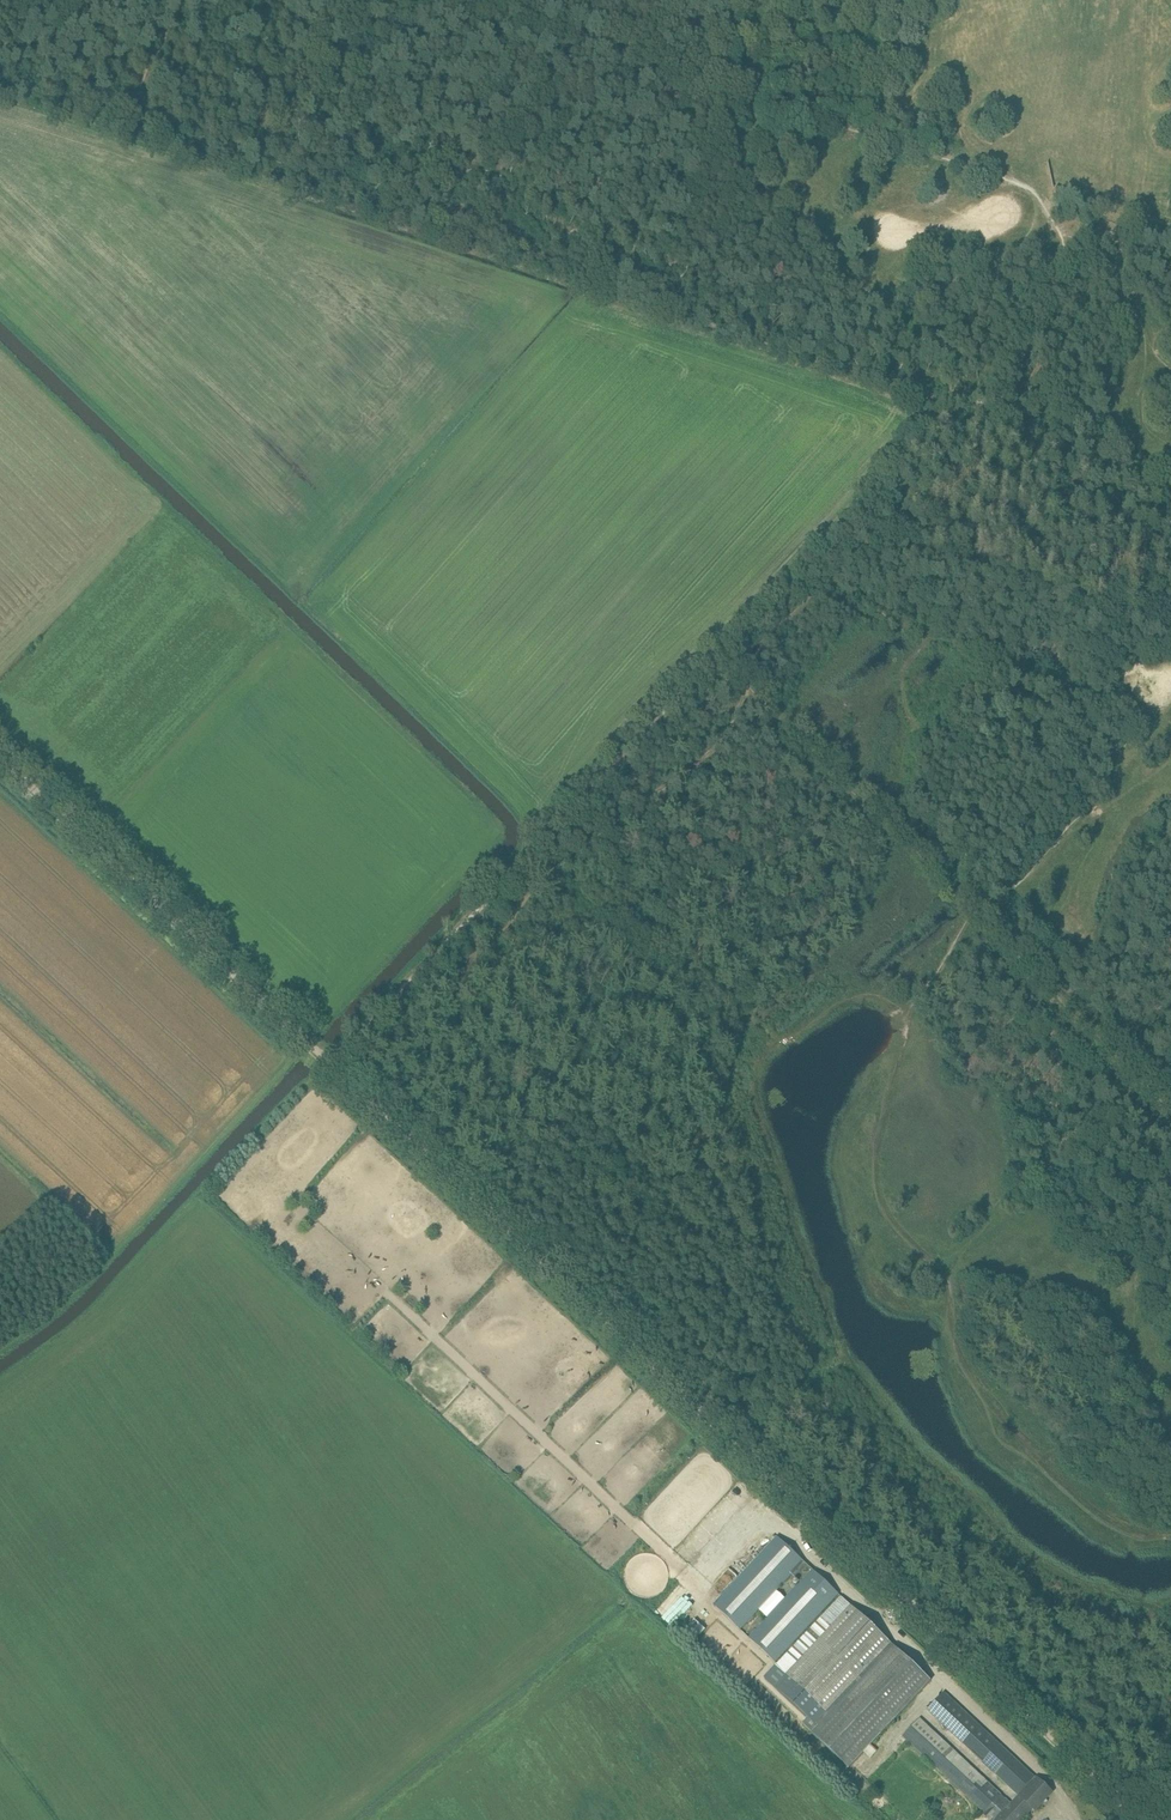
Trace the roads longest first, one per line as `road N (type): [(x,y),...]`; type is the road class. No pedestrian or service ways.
road 1 (track): [(326,1067),(527,858)]

